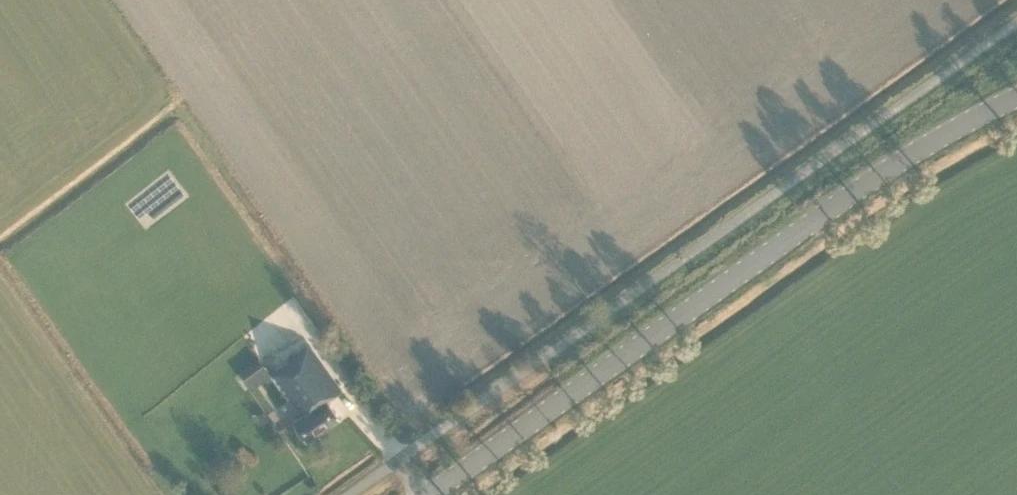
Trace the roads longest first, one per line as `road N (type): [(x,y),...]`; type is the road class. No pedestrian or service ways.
road 1 (tertiary): [(424,494),(879,171),(1016,93)]

